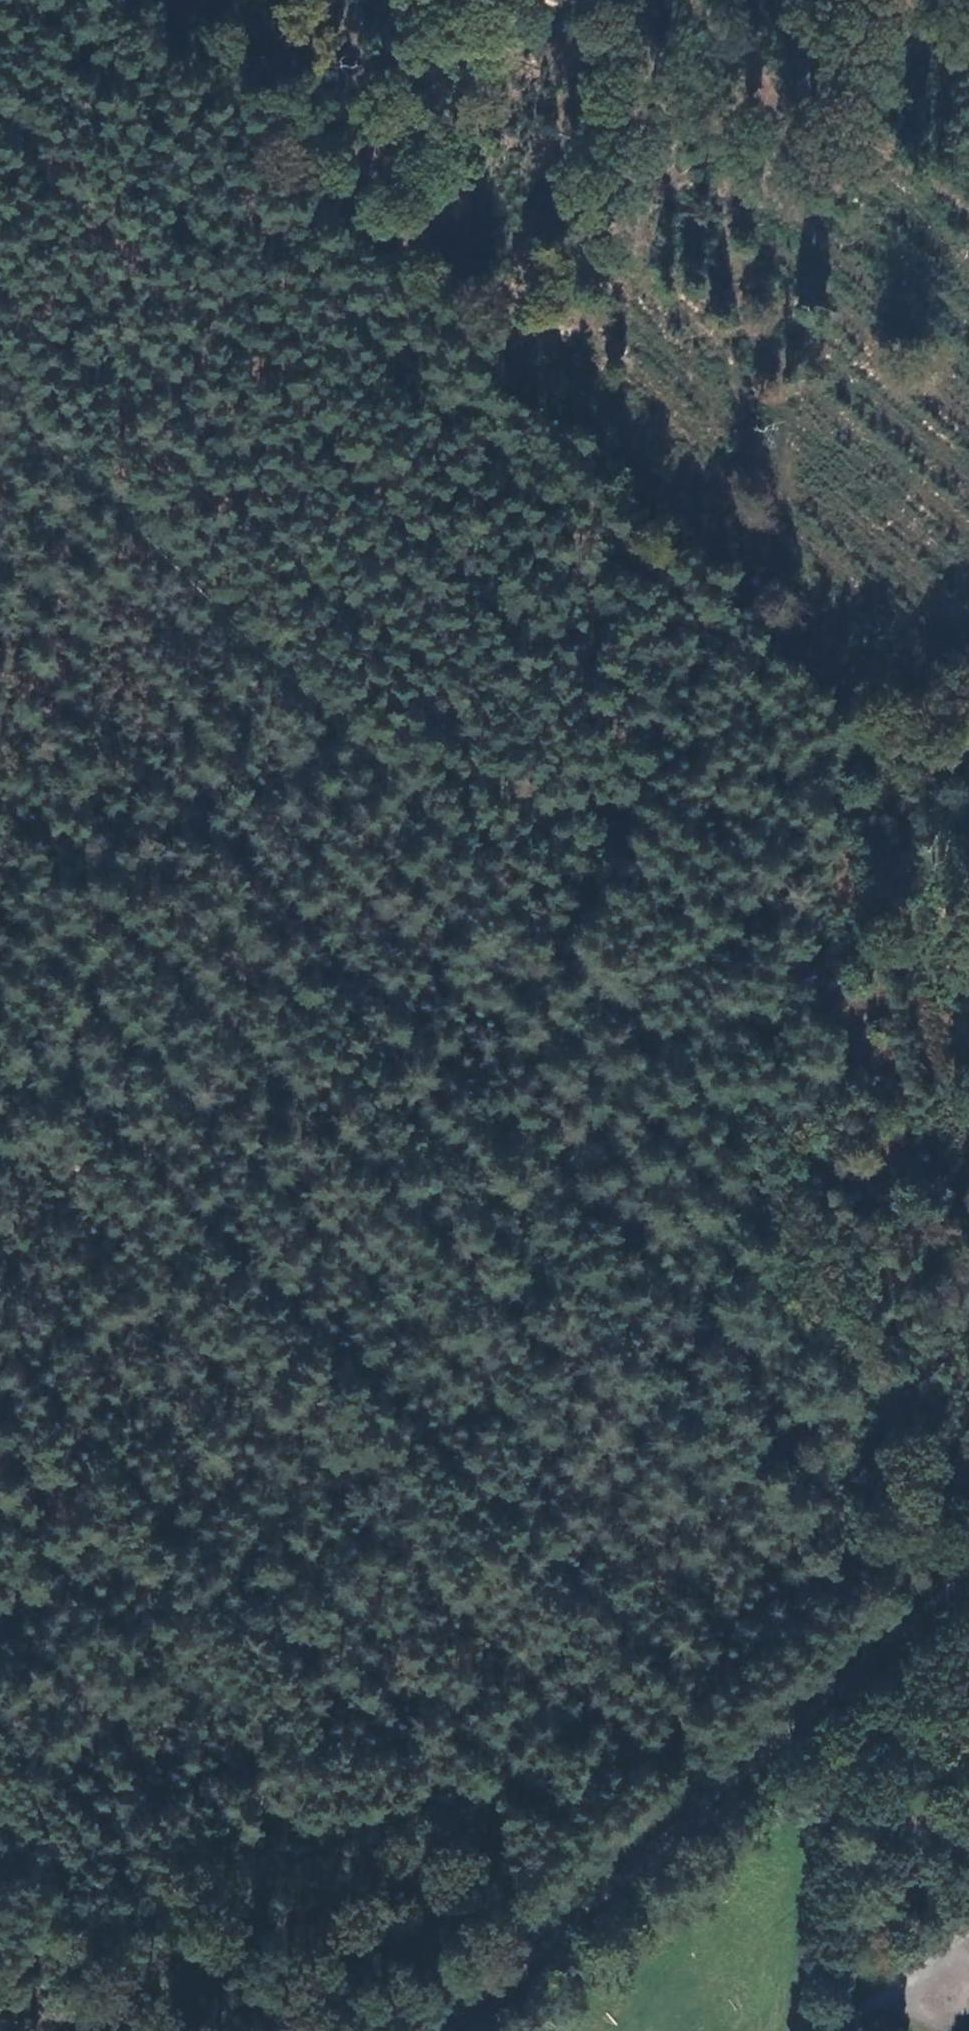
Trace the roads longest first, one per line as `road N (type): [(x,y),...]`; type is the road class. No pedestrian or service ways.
road 1 (track): [(724,1774),(433,2030)]
road 2 (track): [(855,1662),(724,1774)]
road 3 (track): [(968,1564),(855,1662)]

